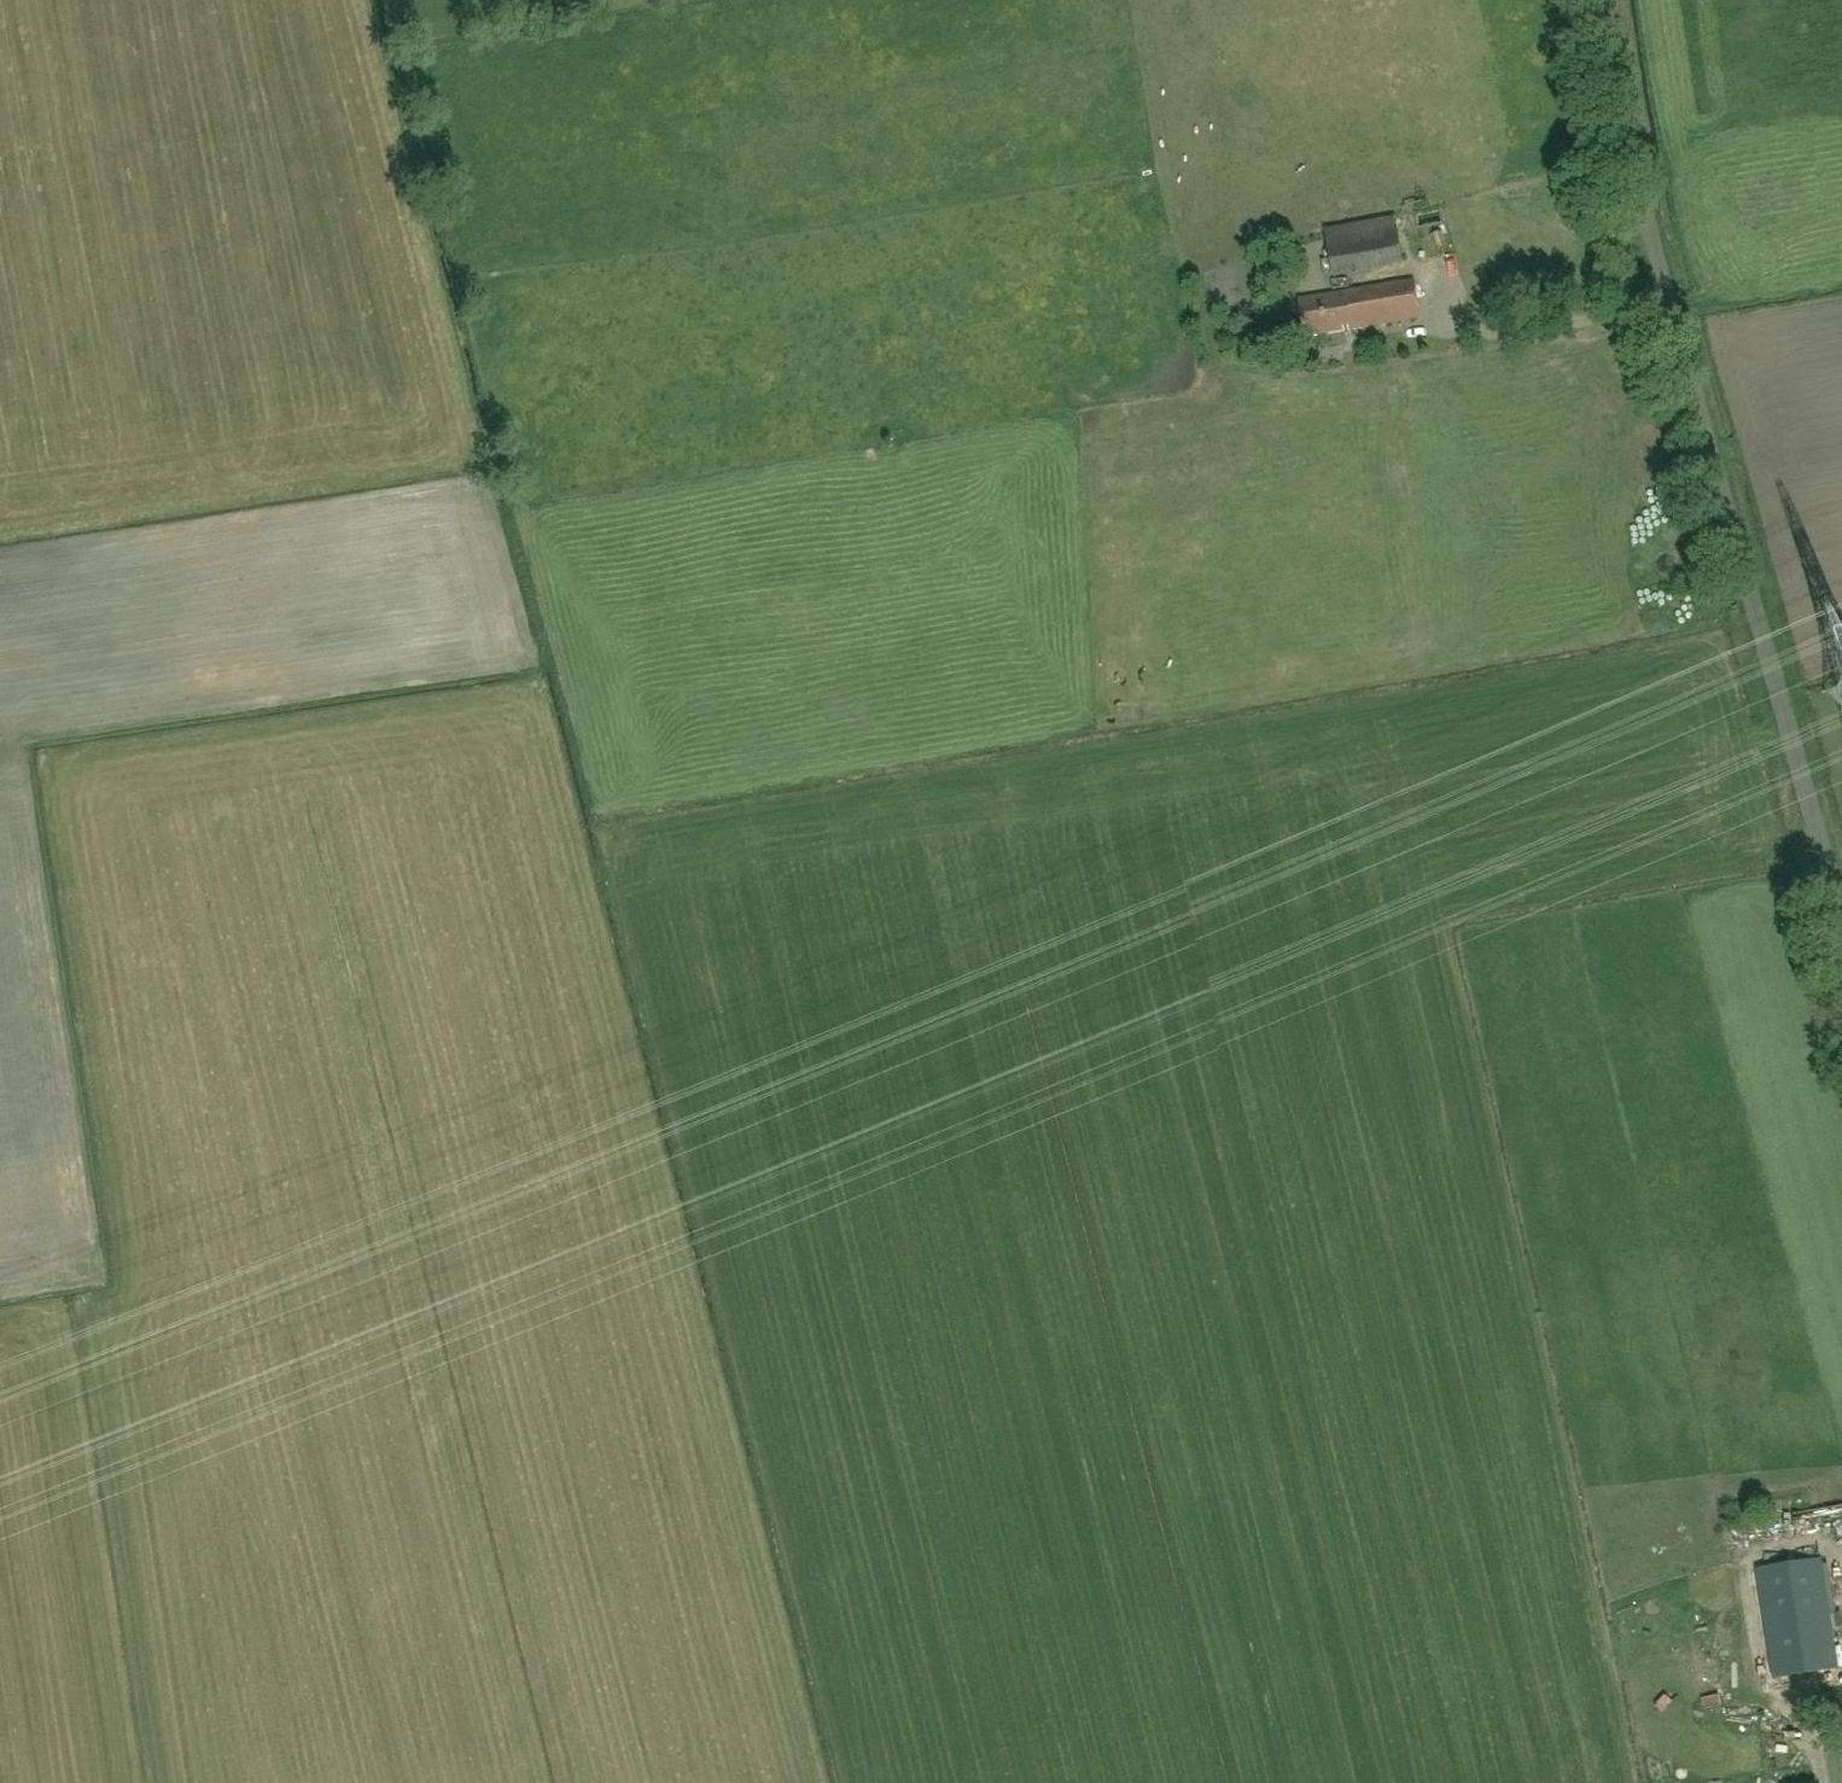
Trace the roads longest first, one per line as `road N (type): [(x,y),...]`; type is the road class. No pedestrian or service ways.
road 1 (unclassified): [(1841,958),(1624,139),(1608,0)]

